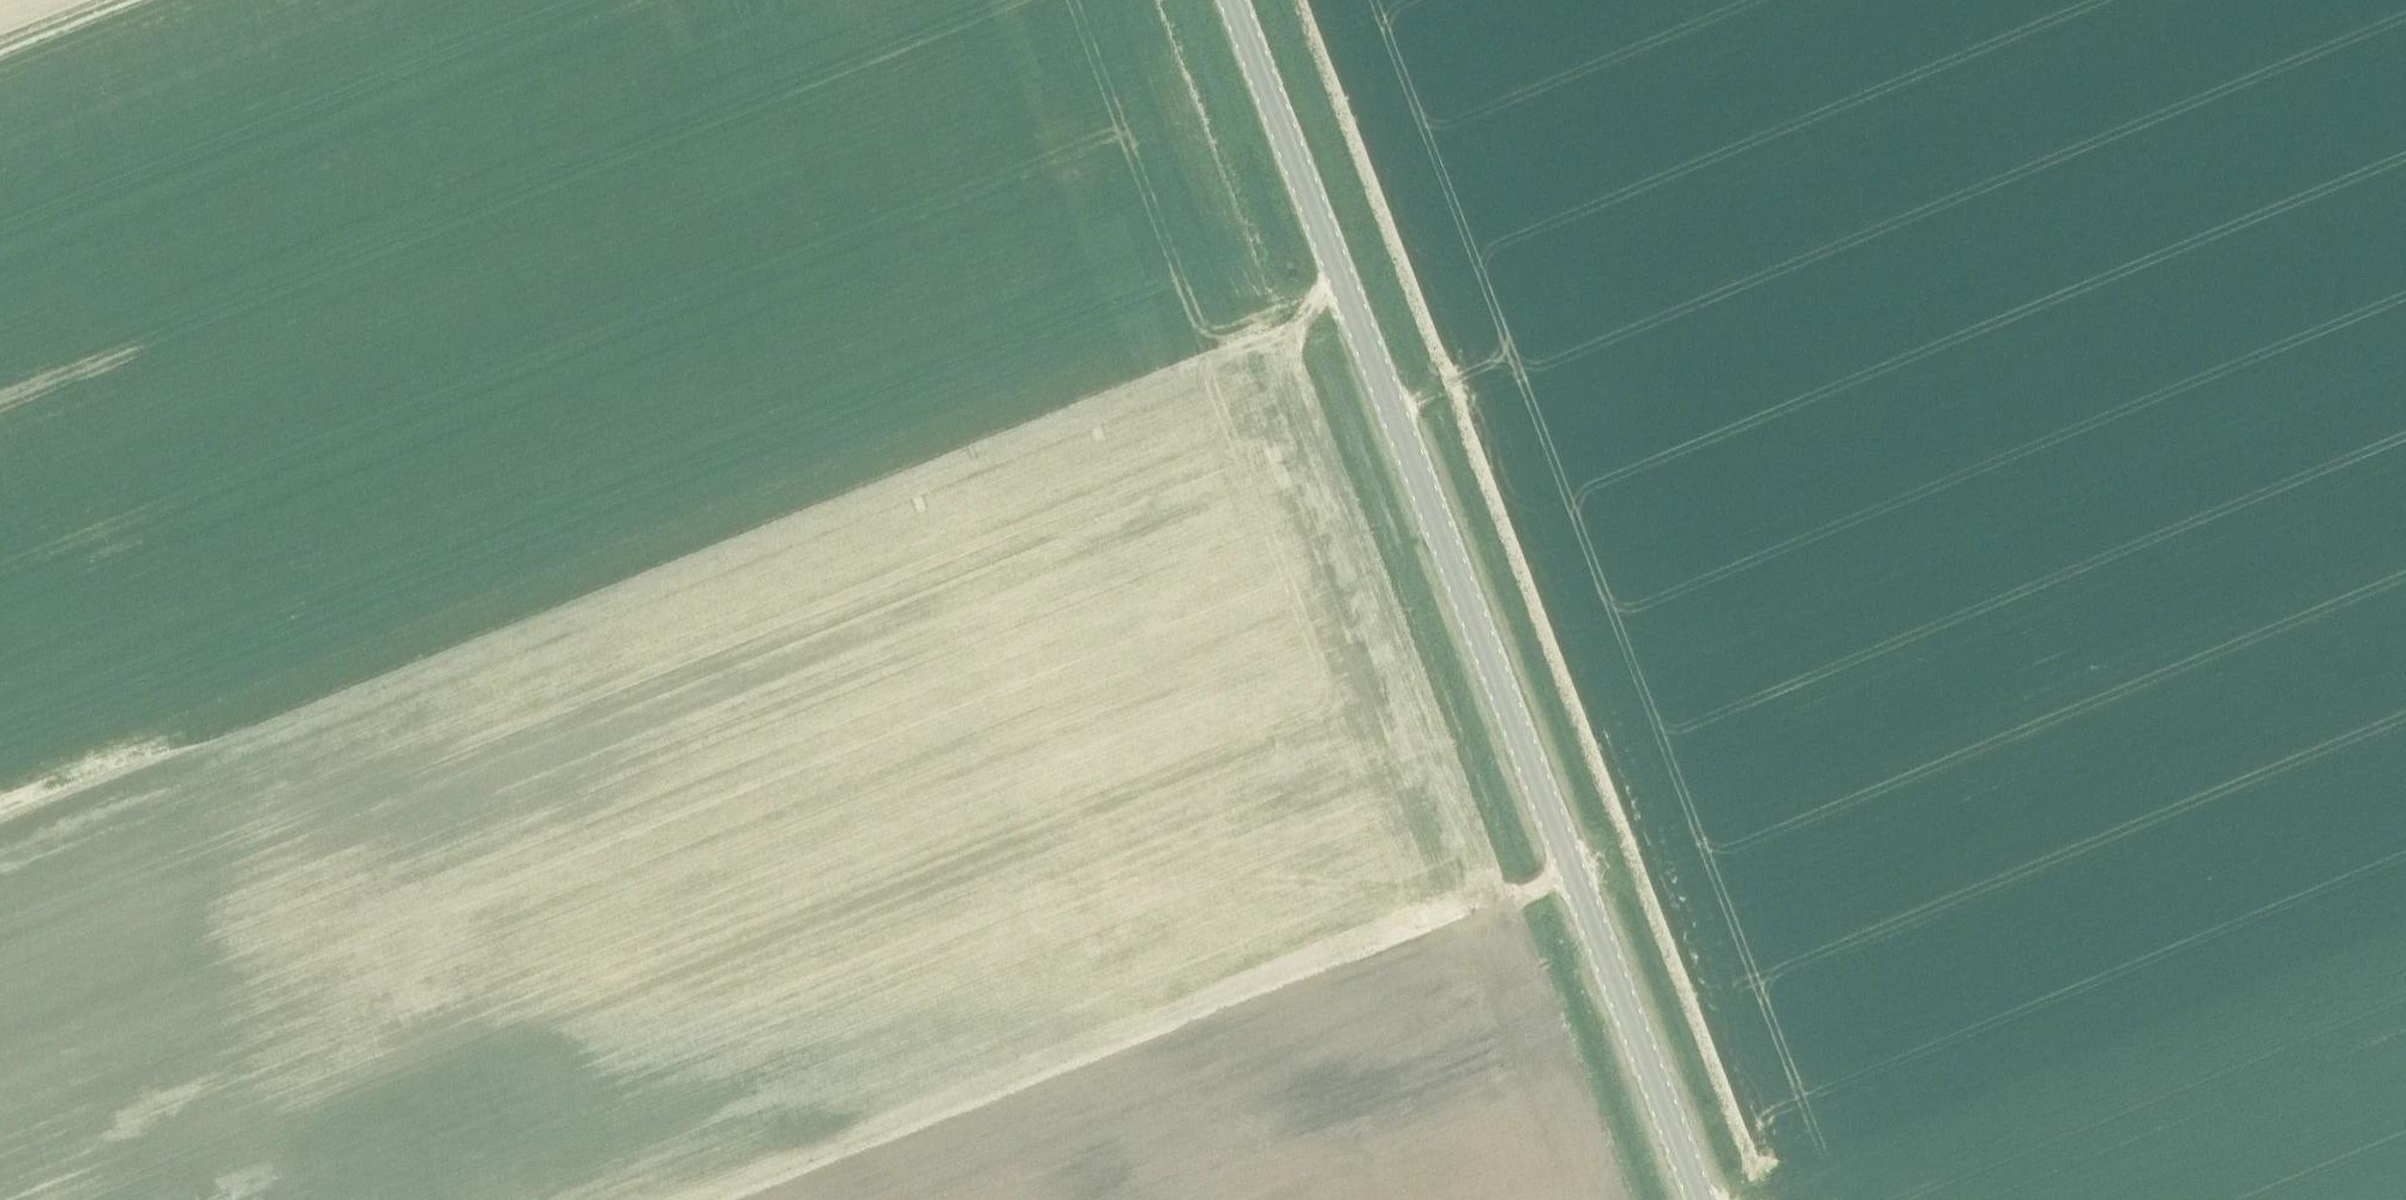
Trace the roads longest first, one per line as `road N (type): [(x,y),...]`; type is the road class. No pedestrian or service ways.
road 1 (tertiary): [(1701,1199),(1227,0)]

